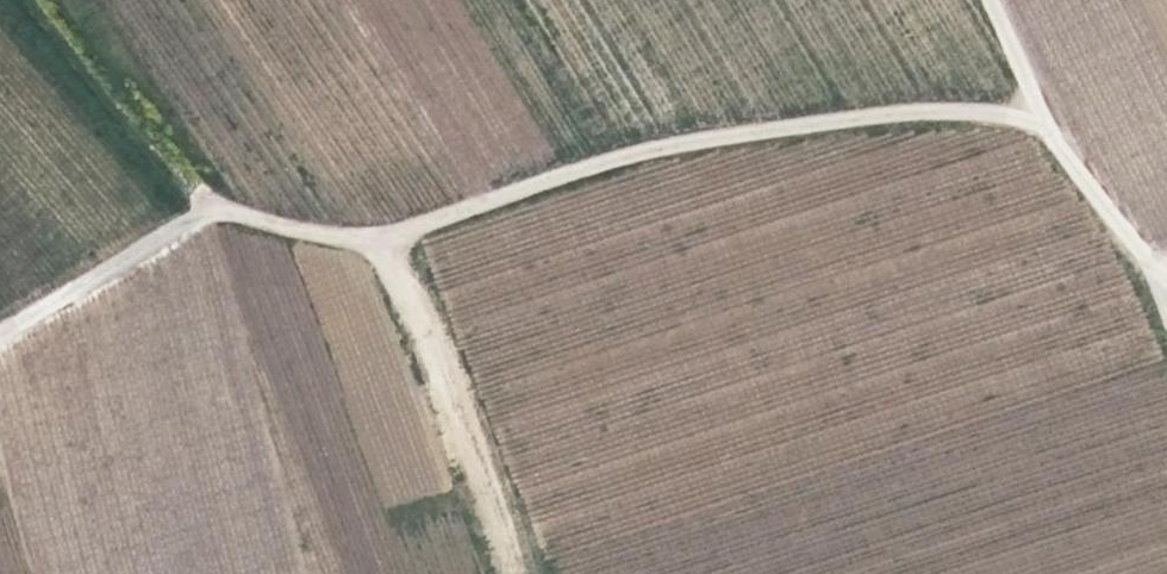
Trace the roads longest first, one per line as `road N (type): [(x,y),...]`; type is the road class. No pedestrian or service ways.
road 1 (track): [(510,573),(425,328),(373,245),(215,206),(0,336)]
road 2 (track): [(1045,123),(941,111),(681,144),(373,245)]
road 3 (track): [(1166,293),(1045,123),(998,0)]
road 4 (track): [(47,0),(215,206)]

